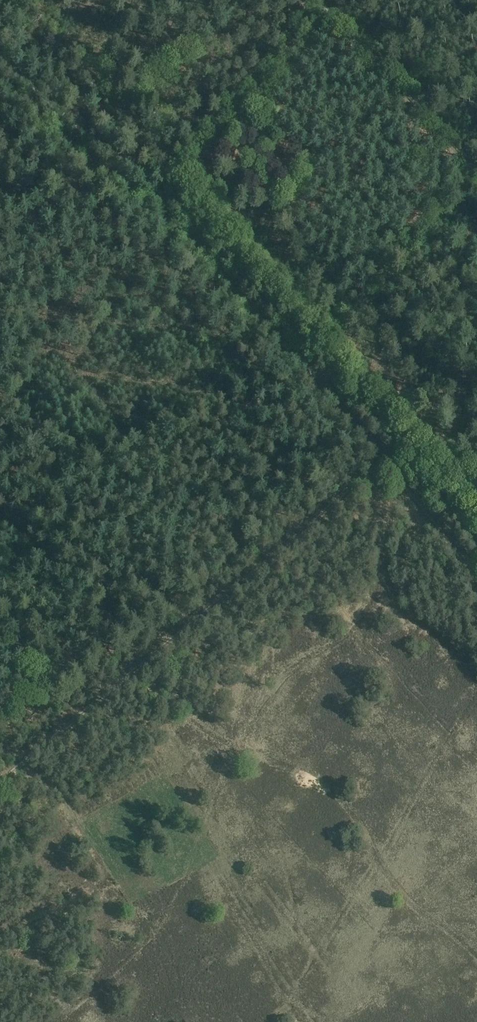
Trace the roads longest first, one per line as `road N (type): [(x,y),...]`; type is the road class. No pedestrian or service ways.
road 1 (track): [(396,445),(0,781)]
road 2 (track): [(165,218),(370,441),(476,571)]
road 3 (track): [(3,0),(161,180)]
road 4 (track): [(318,0),(476,176)]
road 5 (track): [(308,0),(161,180)]
road 6 (track): [(0,80),(165,218)]
road 7 (track): [(0,250),(96,165)]

